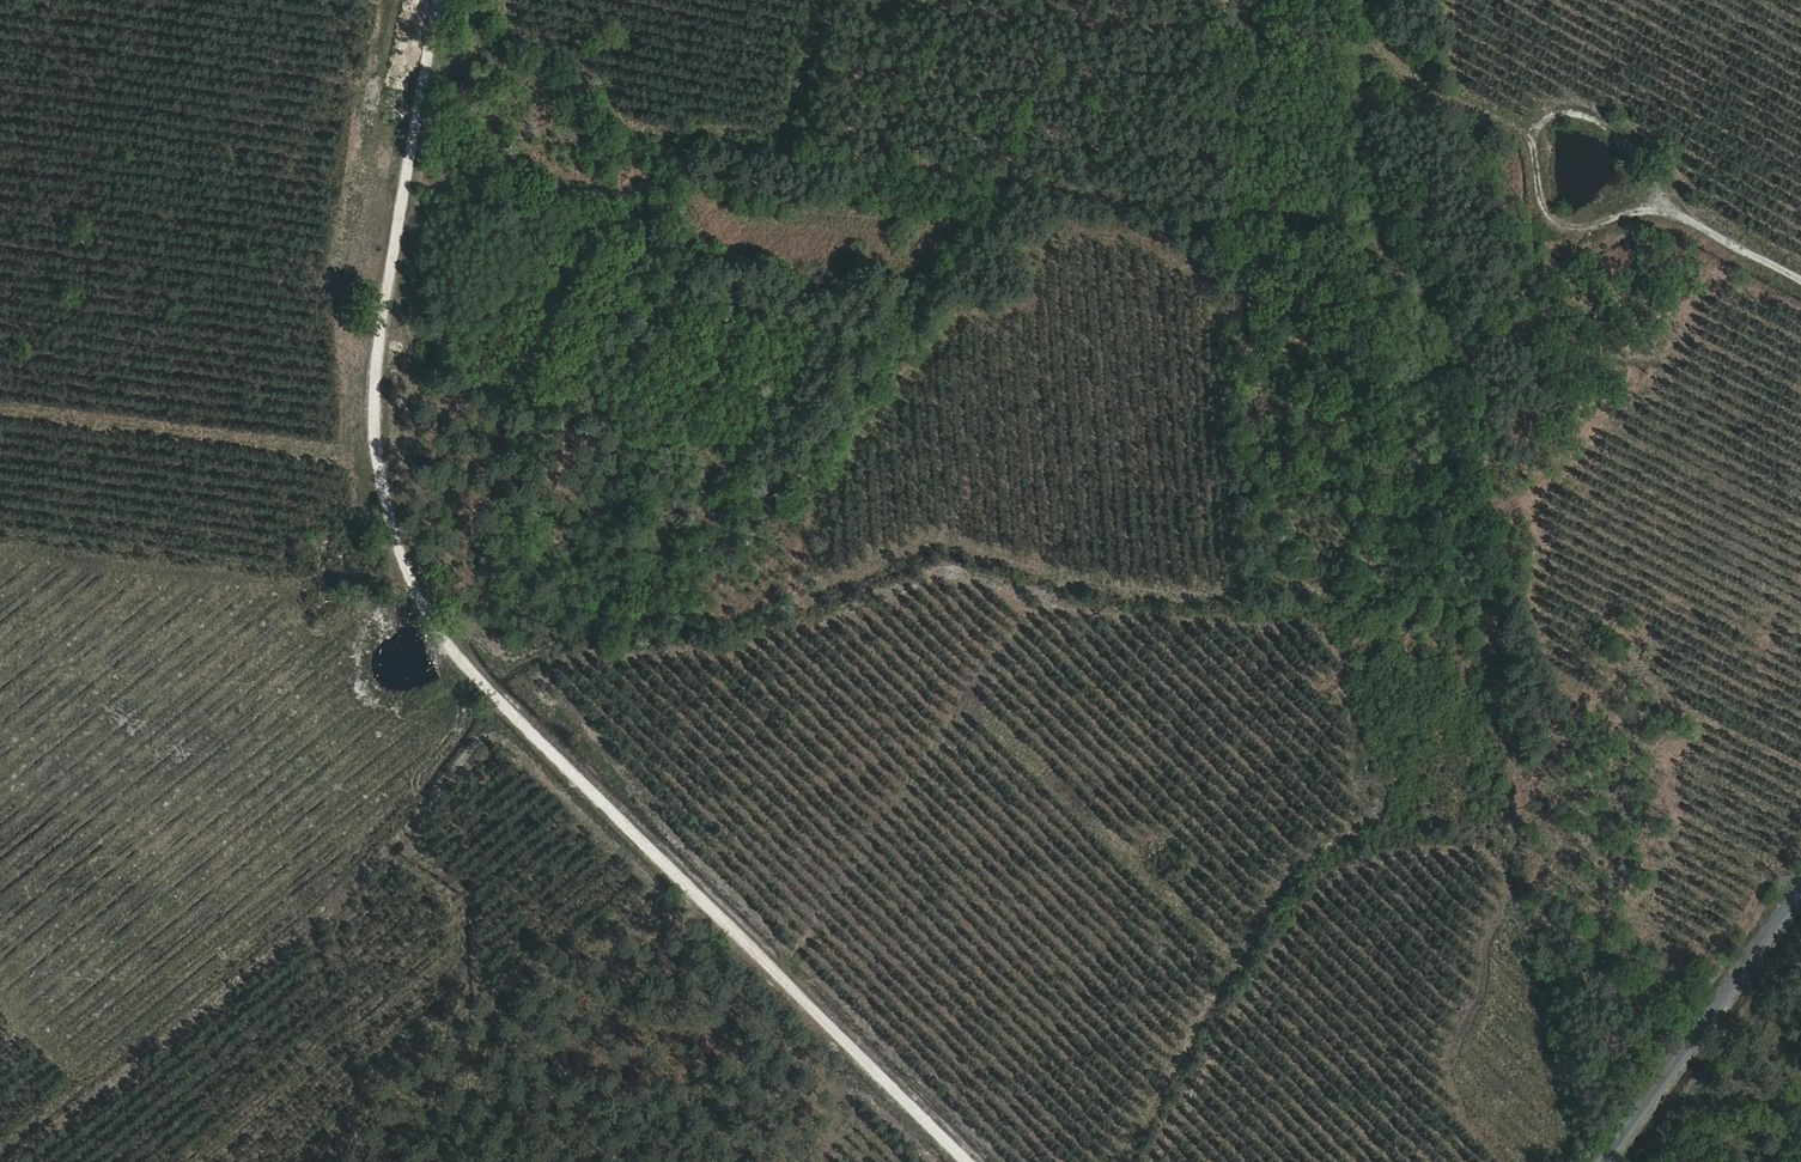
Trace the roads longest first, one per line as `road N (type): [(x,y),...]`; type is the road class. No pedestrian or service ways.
road 1 (track): [(967,1161),(454,655),(420,601),(384,502),(374,386),(437,0)]
road 2 (unclassified): [(1800,906),(1619,1161)]

